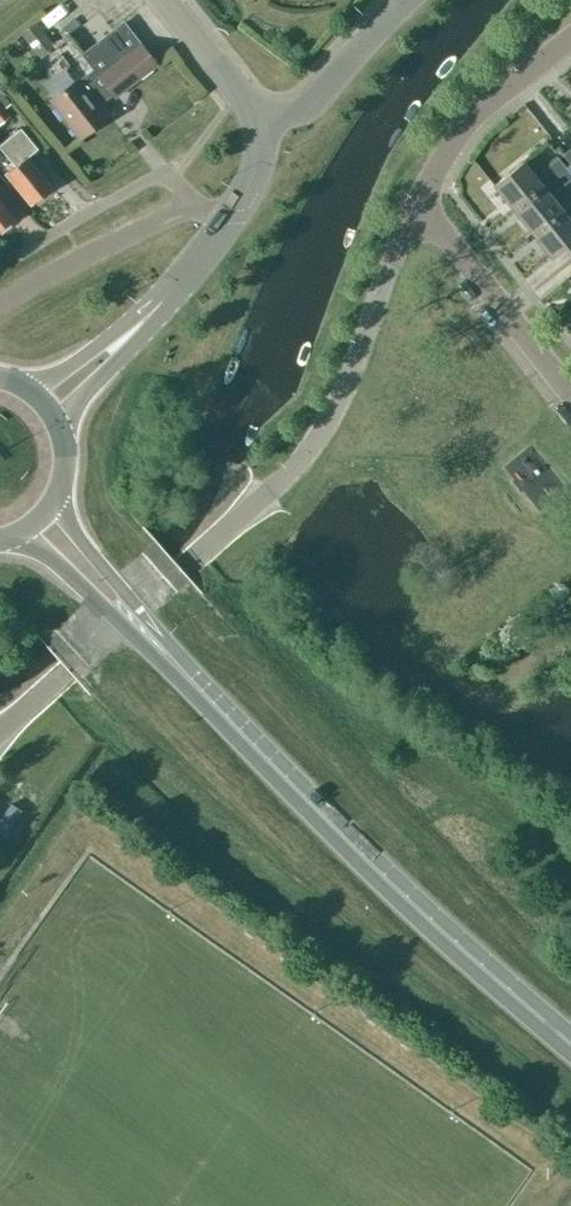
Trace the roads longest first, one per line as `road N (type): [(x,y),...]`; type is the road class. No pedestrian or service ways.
road 1 (unclassified): [(0,730),(306,451),(343,391),(418,203)]
road 2 (trunk): [(570,1043),(372,866),(177,666)]
road 3 (residential): [(418,203),(570,394)]
road 4 (unclassified): [(418,203),(469,124),(570,37)]
road 5 (unclassified): [(0,302),(197,203)]
road 6 (residential): [(197,203),(163,171),(16,256)]
road 7 (trunk): [(7,537),(41,551),(156,658),(177,666)]
road 8 (trunk): [(177,666),(172,648),(77,535),(57,494)]
road 9 (unclassified): [(254,123),(310,103),(403,0)]
road 10 (tertiary): [(254,123),(164,0)]
road 11 (tertiary): [(60,428),(143,335),(146,318)]
road 12 (tertiary): [(146,318),(128,320),(51,375),(24,385)]
road 13 (tertiary): [(146,318),(226,220)]

